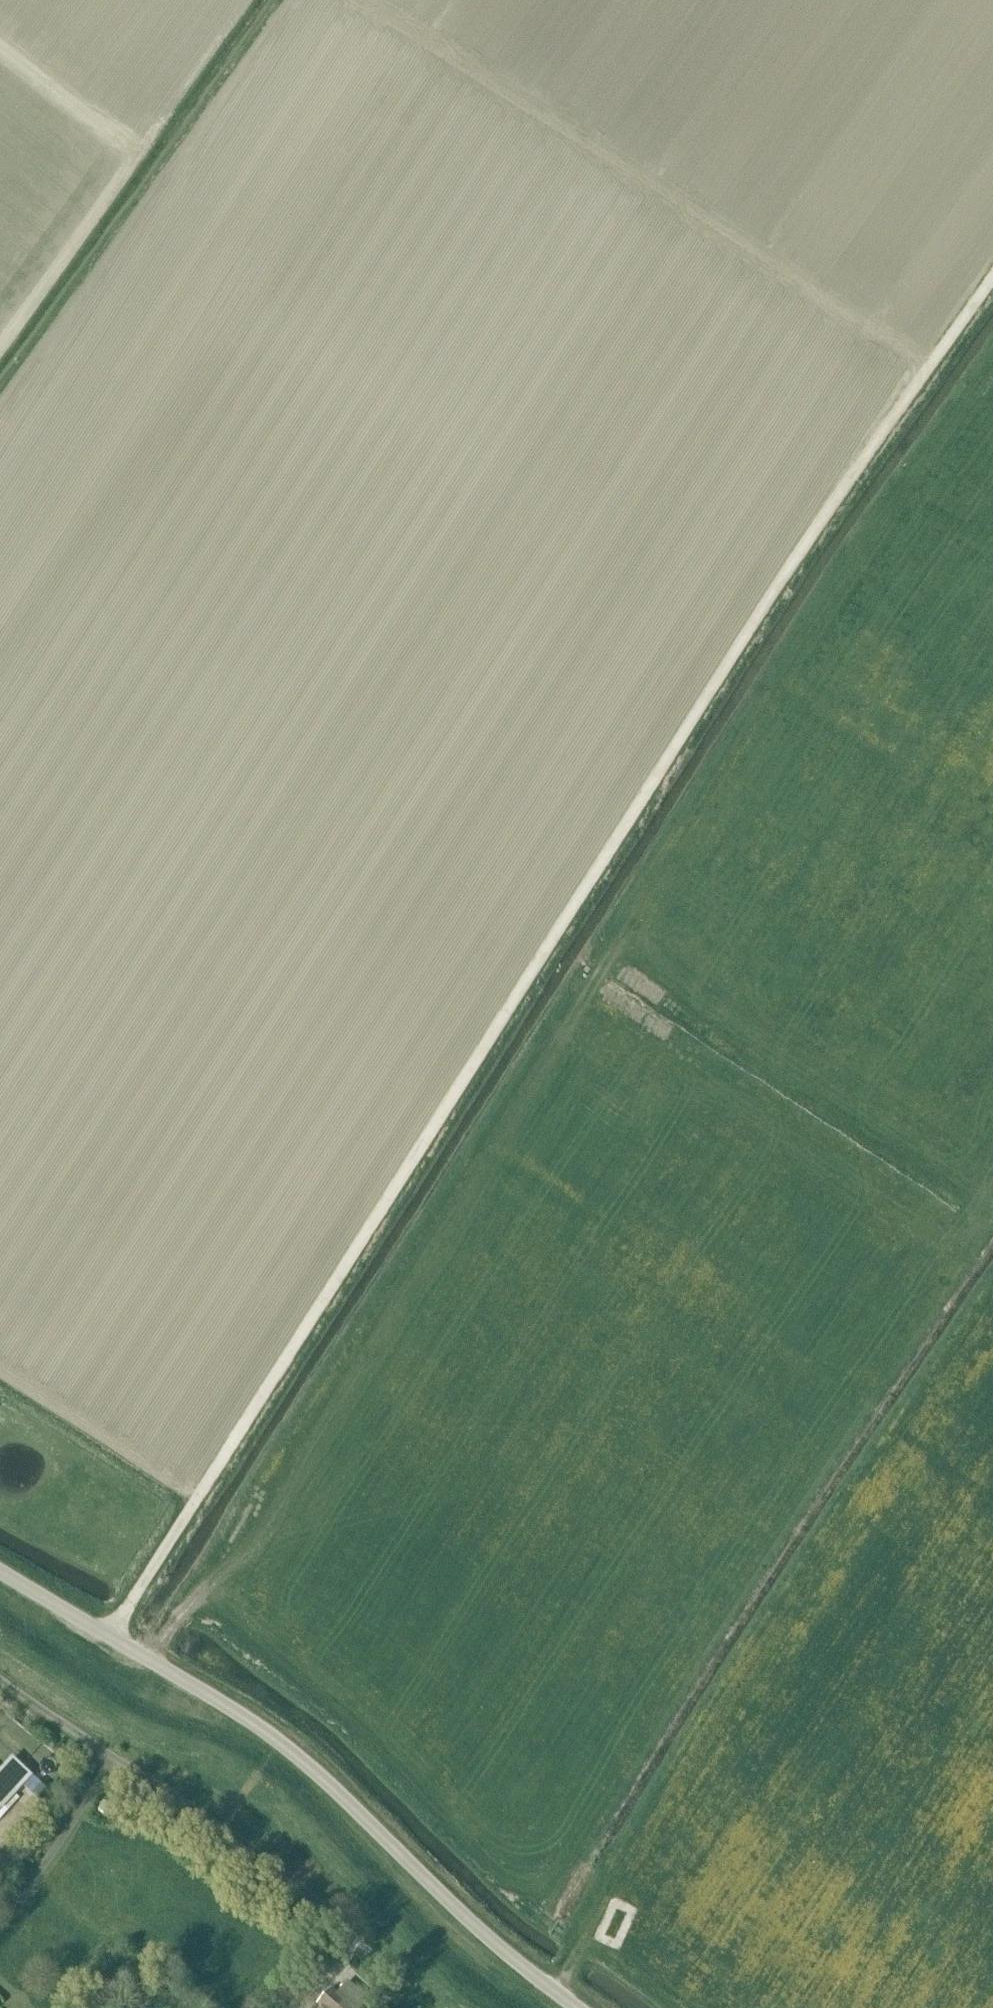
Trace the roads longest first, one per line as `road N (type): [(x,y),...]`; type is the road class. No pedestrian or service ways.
road 1 (track): [(110,1637),(852,475),(992,277)]
road 2 (unclassified): [(573,2007),(274,1739),(0,1571)]

